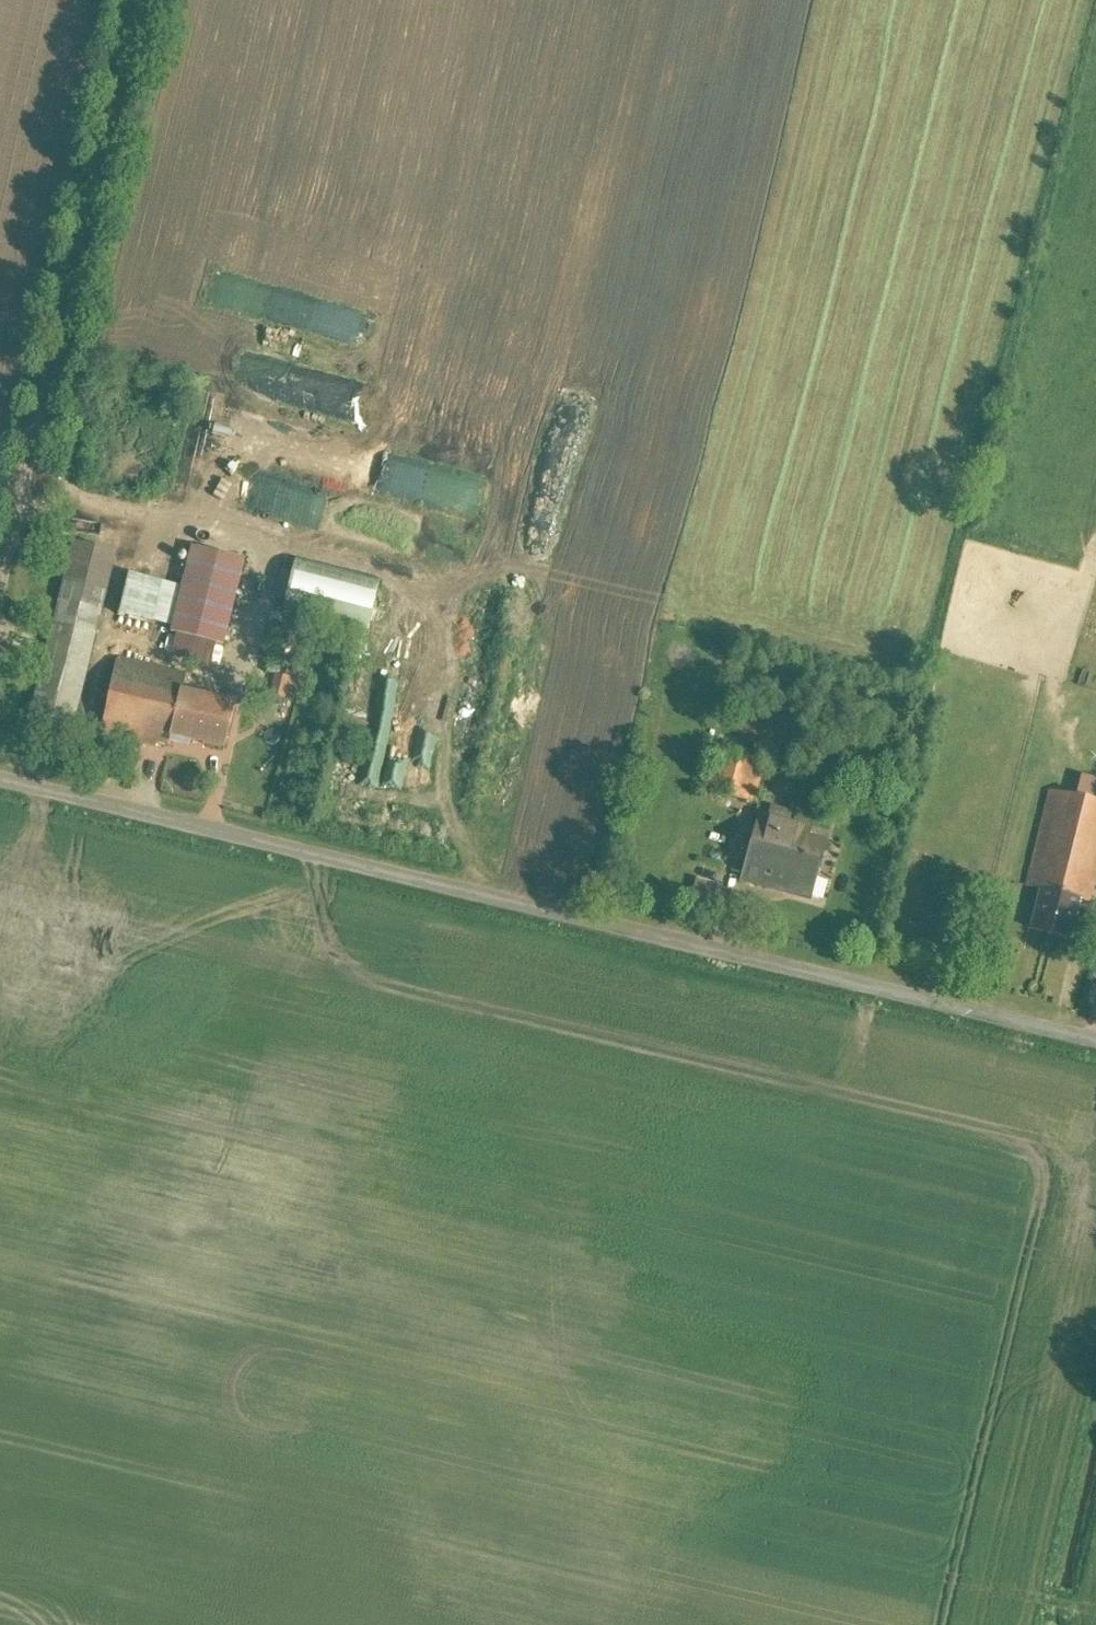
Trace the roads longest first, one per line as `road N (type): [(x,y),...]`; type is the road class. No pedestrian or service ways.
road 1 (unclassified): [(1095,1041),(0,781)]
road 2 (track): [(0,553),(133,0)]

